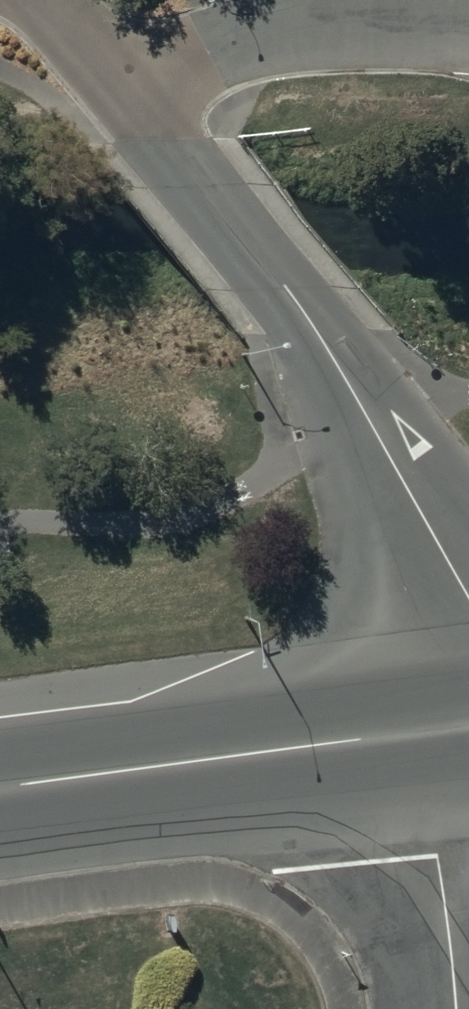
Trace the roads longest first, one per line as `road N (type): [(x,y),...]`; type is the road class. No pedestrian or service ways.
road 1 (residential): [(454,727),(458,608),(434,534),(318,333),(115,79)]
road 2 (secondary): [(454,727),(0,789)]
road 3 (residential): [(468,23),(353,26),(115,79)]

